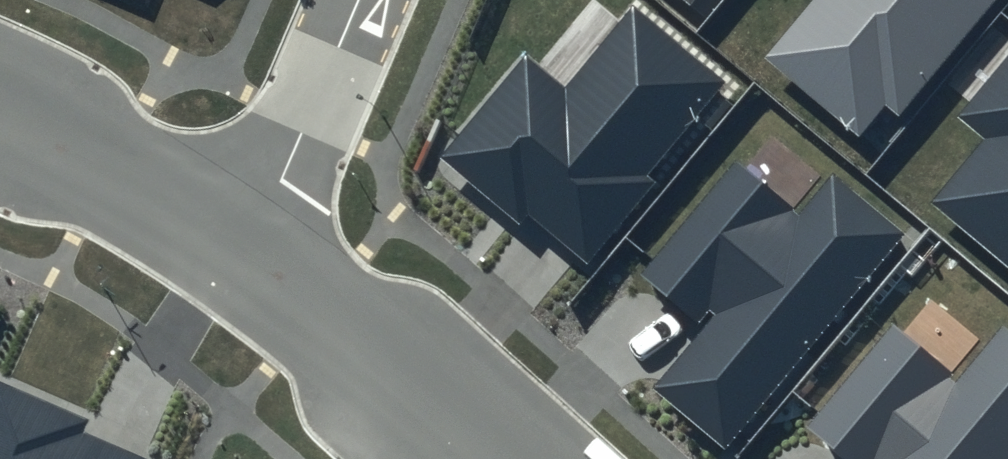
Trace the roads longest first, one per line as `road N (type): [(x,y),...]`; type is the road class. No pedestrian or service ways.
road 1 (residential): [(248,250),(487,458)]
road 2 (residential): [(0,116),(113,166),(248,250)]
road 3 (residential): [(248,250),(358,0)]

